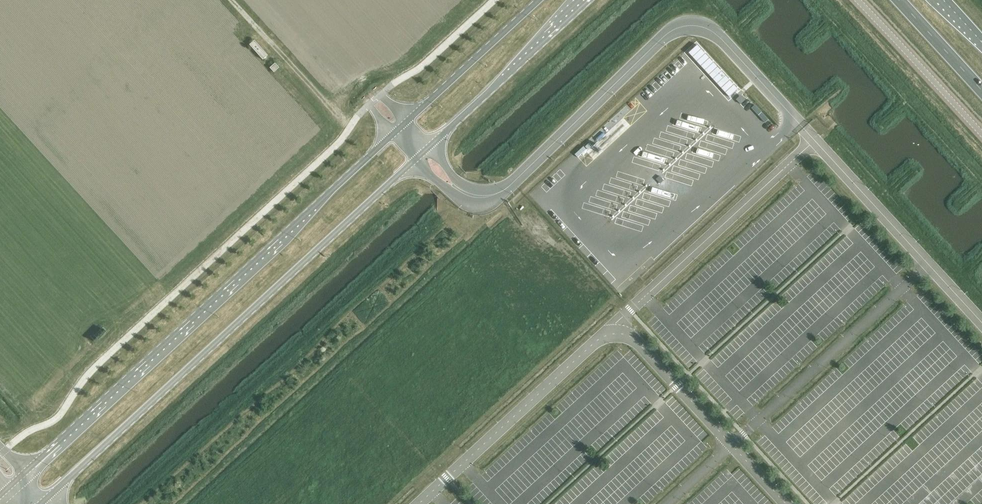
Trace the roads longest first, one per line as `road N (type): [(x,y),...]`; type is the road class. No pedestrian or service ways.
road 1 (secondary): [(394,132),(25,474)]
road 2 (secondary): [(49,496),(416,157)]
road 3 (secondary): [(428,146),(583,0)]
road 4 (unclassified): [(856,0),(981,137)]
road 5 (secondary): [(538,0),(407,120)]
road 6 (trunk): [(898,0),(981,92)]

